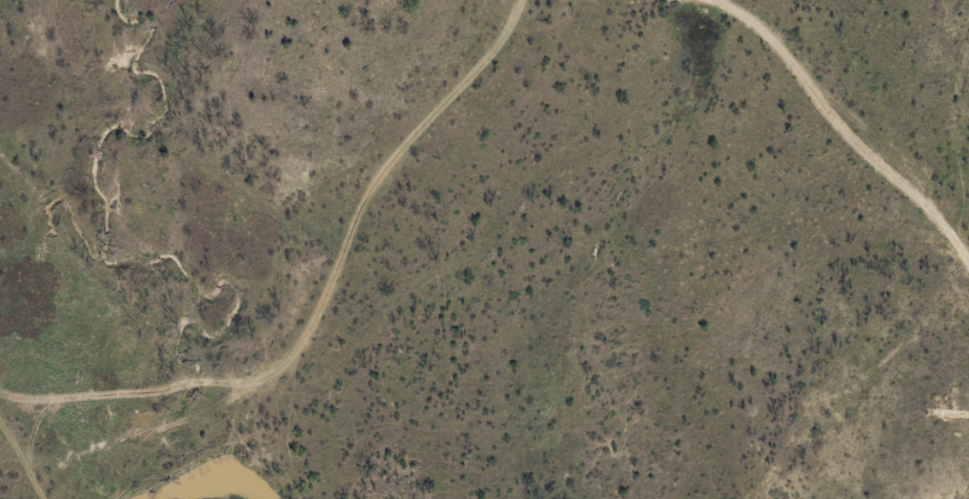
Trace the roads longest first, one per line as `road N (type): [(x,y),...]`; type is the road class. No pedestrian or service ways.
road 1 (residential): [(120,498),(231,434),(292,372),(343,204),(384,138),(543,0)]
road 2 (residential): [(968,334),(892,184),(806,92),(611,0)]

